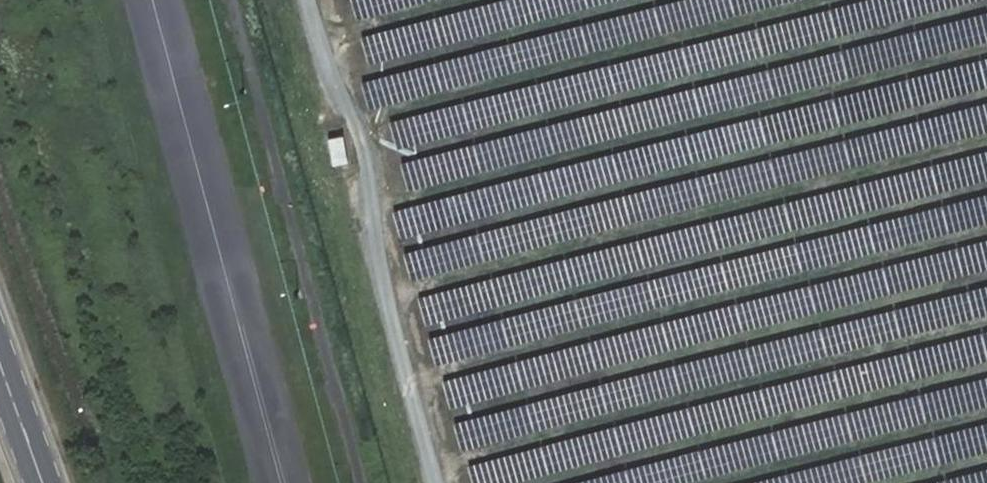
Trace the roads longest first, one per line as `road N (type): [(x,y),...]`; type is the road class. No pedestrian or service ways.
road 1 (track): [(375,206),(986,50)]
road 2 (track): [(385,295),(986,142)]
road 3 (track): [(409,382),(986,233)]
road 4 (track): [(431,465),(986,324)]
road 5 (track): [(310,0),(323,48),(362,123),(384,290),(436,482)]
road 6 (track): [(362,123),(837,0)]
road 7 (track): [(723,482),(986,416)]
road 8 (track): [(320,37),(464,0)]
road 9 (secondary): [(46,482),(0,354)]

